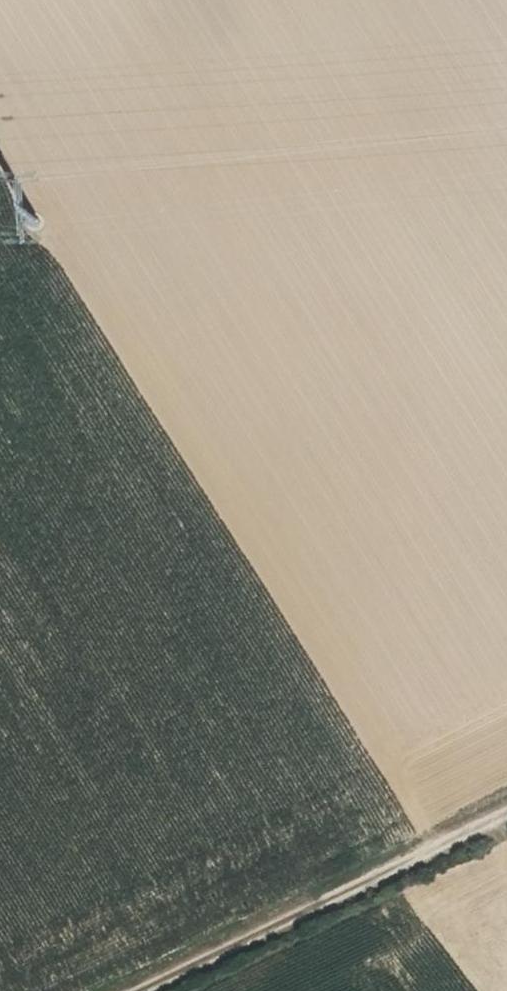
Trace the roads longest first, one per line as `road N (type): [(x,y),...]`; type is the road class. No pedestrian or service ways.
road 1 (track): [(150,990),(506,815)]

